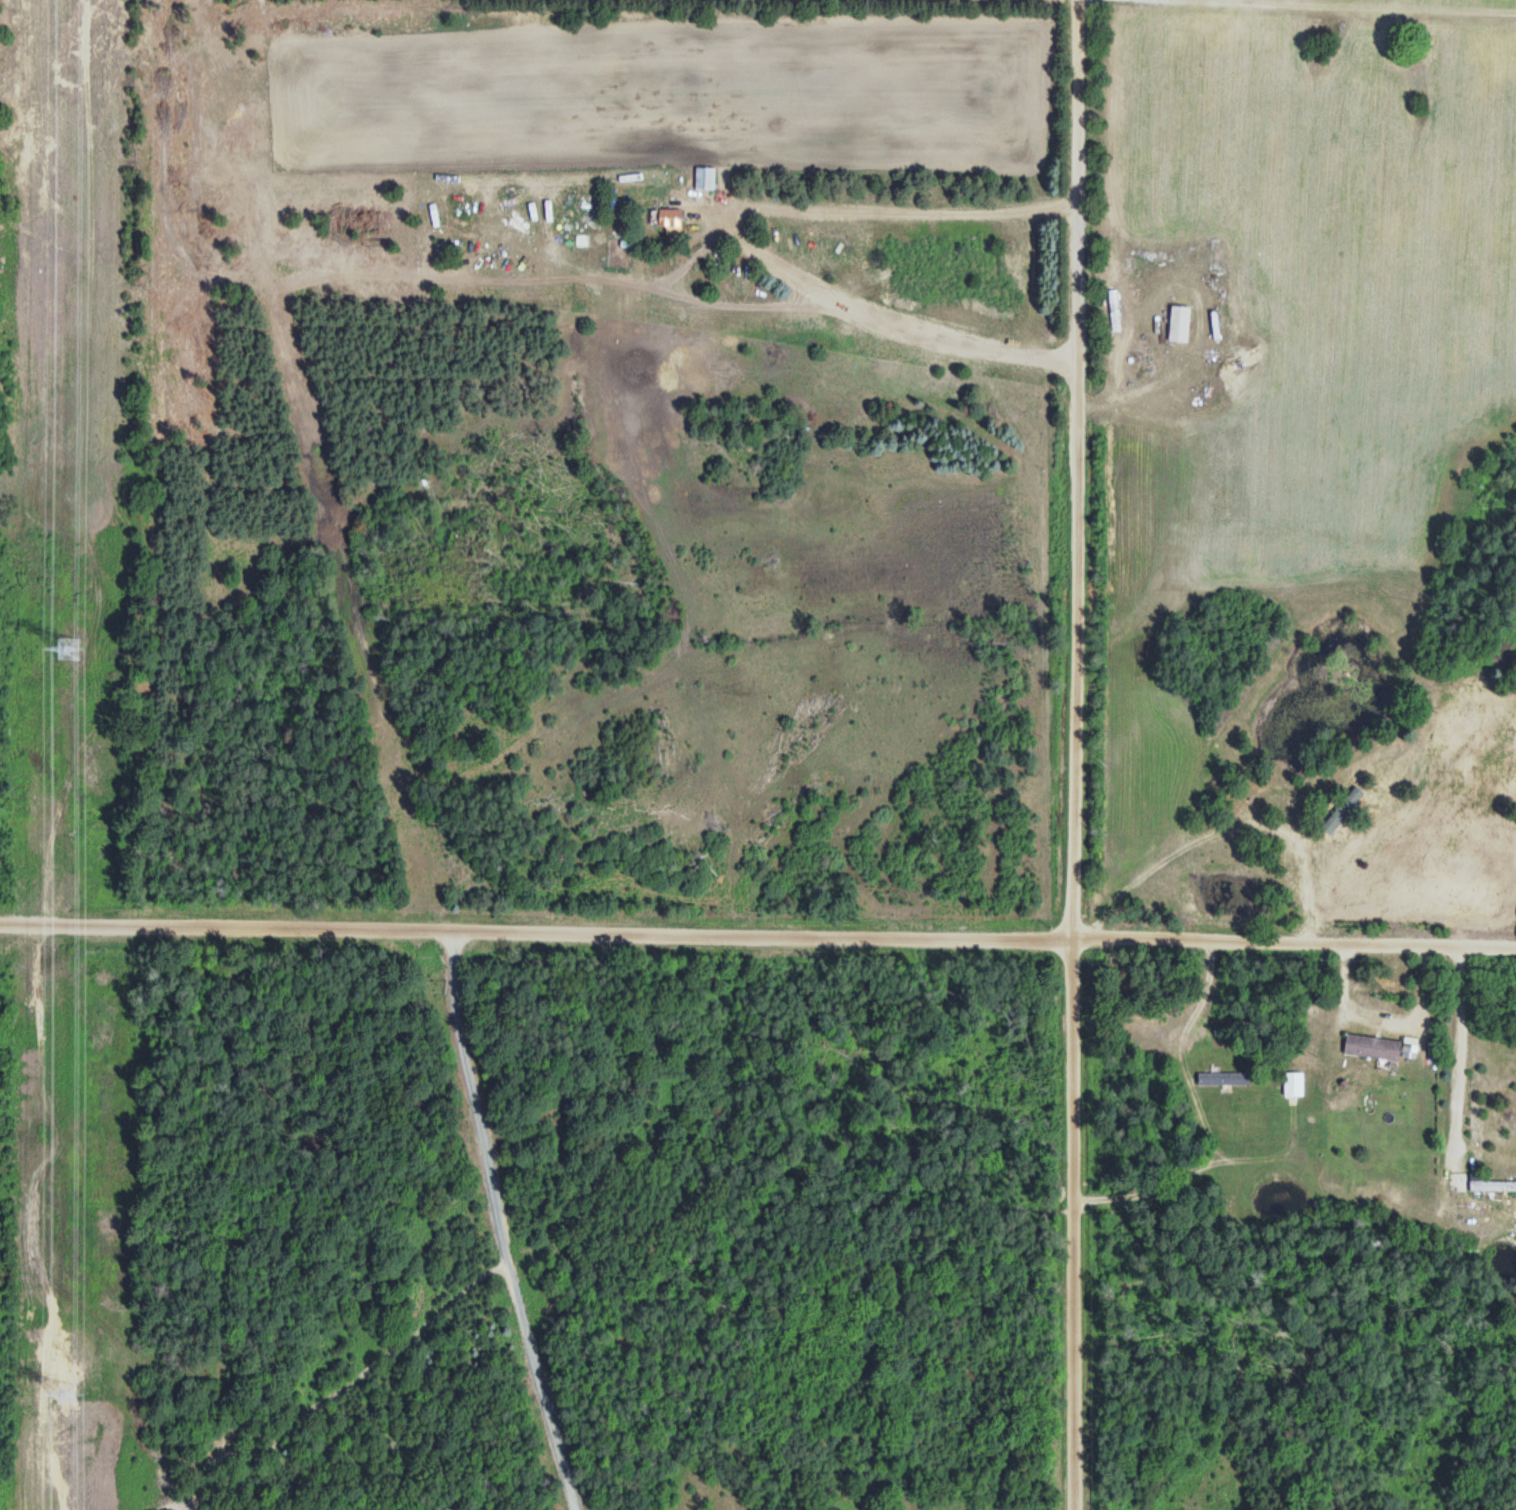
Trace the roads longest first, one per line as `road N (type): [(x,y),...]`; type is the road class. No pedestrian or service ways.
road 1 (residential): [(0,909),(1058,922),(1117,916),(1515,929)]
road 2 (residential): [(1061,1509),(1058,922),(1071,0)]

